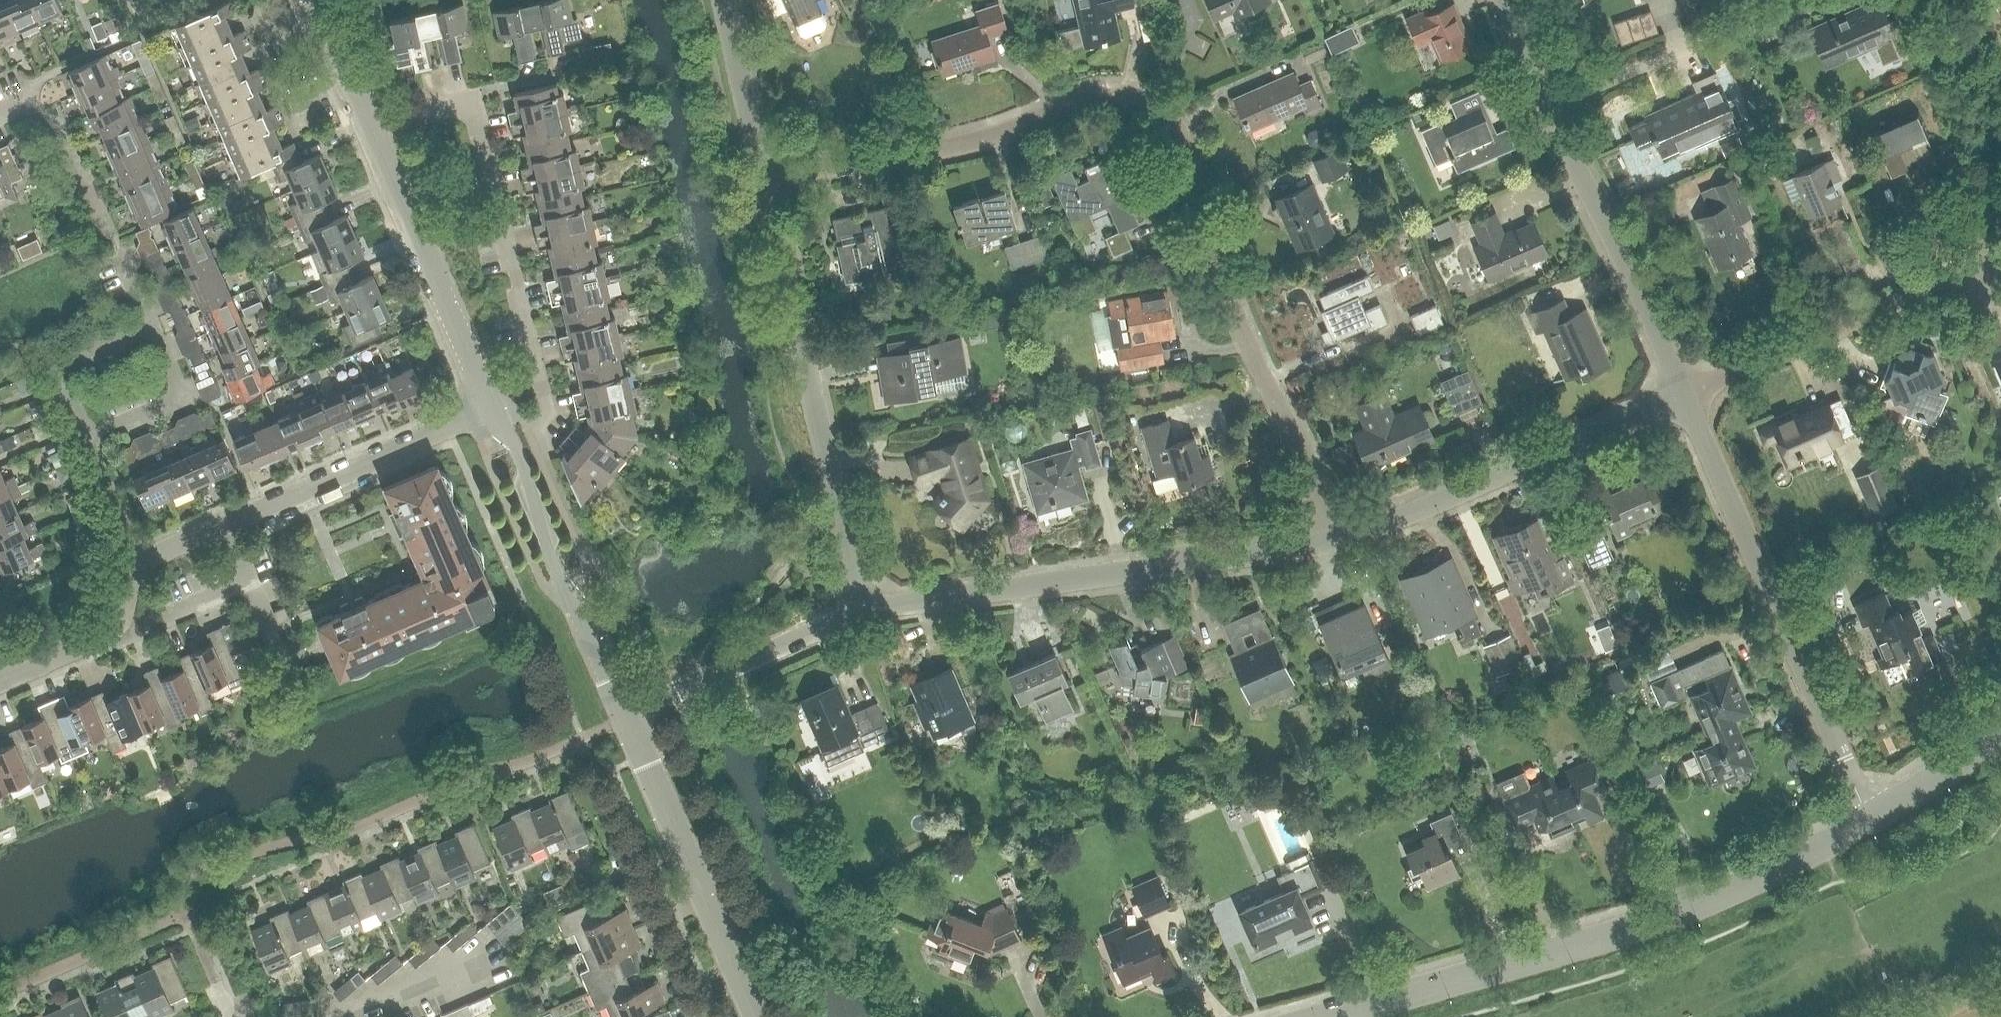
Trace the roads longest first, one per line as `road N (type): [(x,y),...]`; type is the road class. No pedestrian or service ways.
road 1 (residential): [(1339,542),(1220,283),(1183,142),(1163,116),(1120,97),(1099,98),(979,143),(765,179)]
road 2 (tertiary): [(1869,820),(1681,916),(1331,1016)]
road 3 (residential): [(862,613),(1339,542)]
road 4 (residential): [(1869,820),(1685,401)]
road 5 (residential): [(862,613),(765,179)]
road 6 (residential): [(1339,542),(1520,477),(1685,401)]
road 7 (residential): [(1685,401),(1974,273),(2000,280)]
road 8 (residential): [(625,715),(557,578),(515,449),(490,414)]
road 9 (residential): [(759,1016),(625,715)]
road 10 (residential): [(1685,401),(1548,105)]
road 11 (residential): [(552,422),(475,109)]
road 12 (residential): [(490,414),(369,135)]
road 13 (residential): [(226,528),(490,414)]
road 14 (residential): [(1548,105),(1799,0)]
road 15 (residential): [(625,715),(862,613)]
road 16 (residential): [(0,687),(119,631),(140,568)]
road 17 (residential): [(92,446),(62,367),(155,324)]
road 18 (residential): [(765,179),(722,0)]
road 19 (residential): [(92,446),(180,402),(184,386),(155,324)]
road 20 (residential): [(344,1016),(493,952)]
road 21 (tertiary): [(2000,739),(1869,820)]
road 22 (residential): [(369,135),(311,0)]
road 23 (residential): [(140,568),(126,552),(92,446)]

